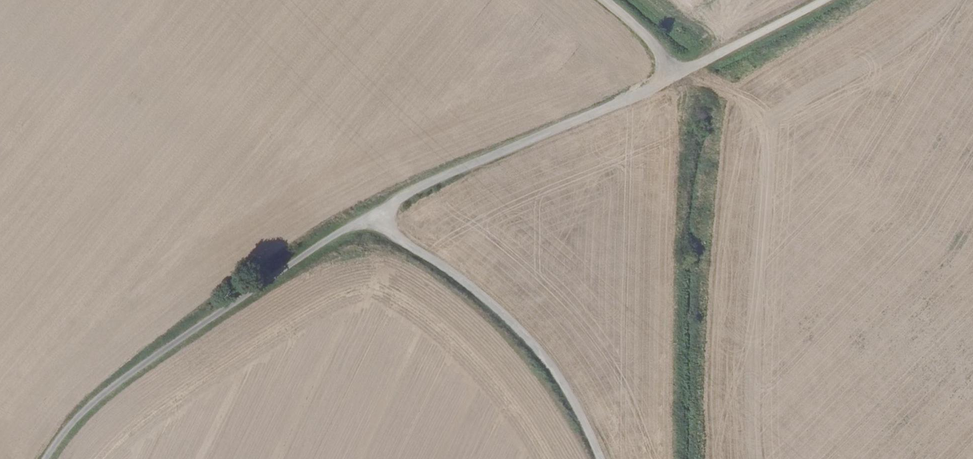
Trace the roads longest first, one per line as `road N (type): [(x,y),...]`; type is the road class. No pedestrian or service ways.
road 1 (track): [(604,458),(562,369),(459,272),(372,217),(136,373),(49,458)]
road 2 (track): [(611,0),(666,57),(672,79),(372,217)]
road 3 (track): [(826,0),(672,79)]

